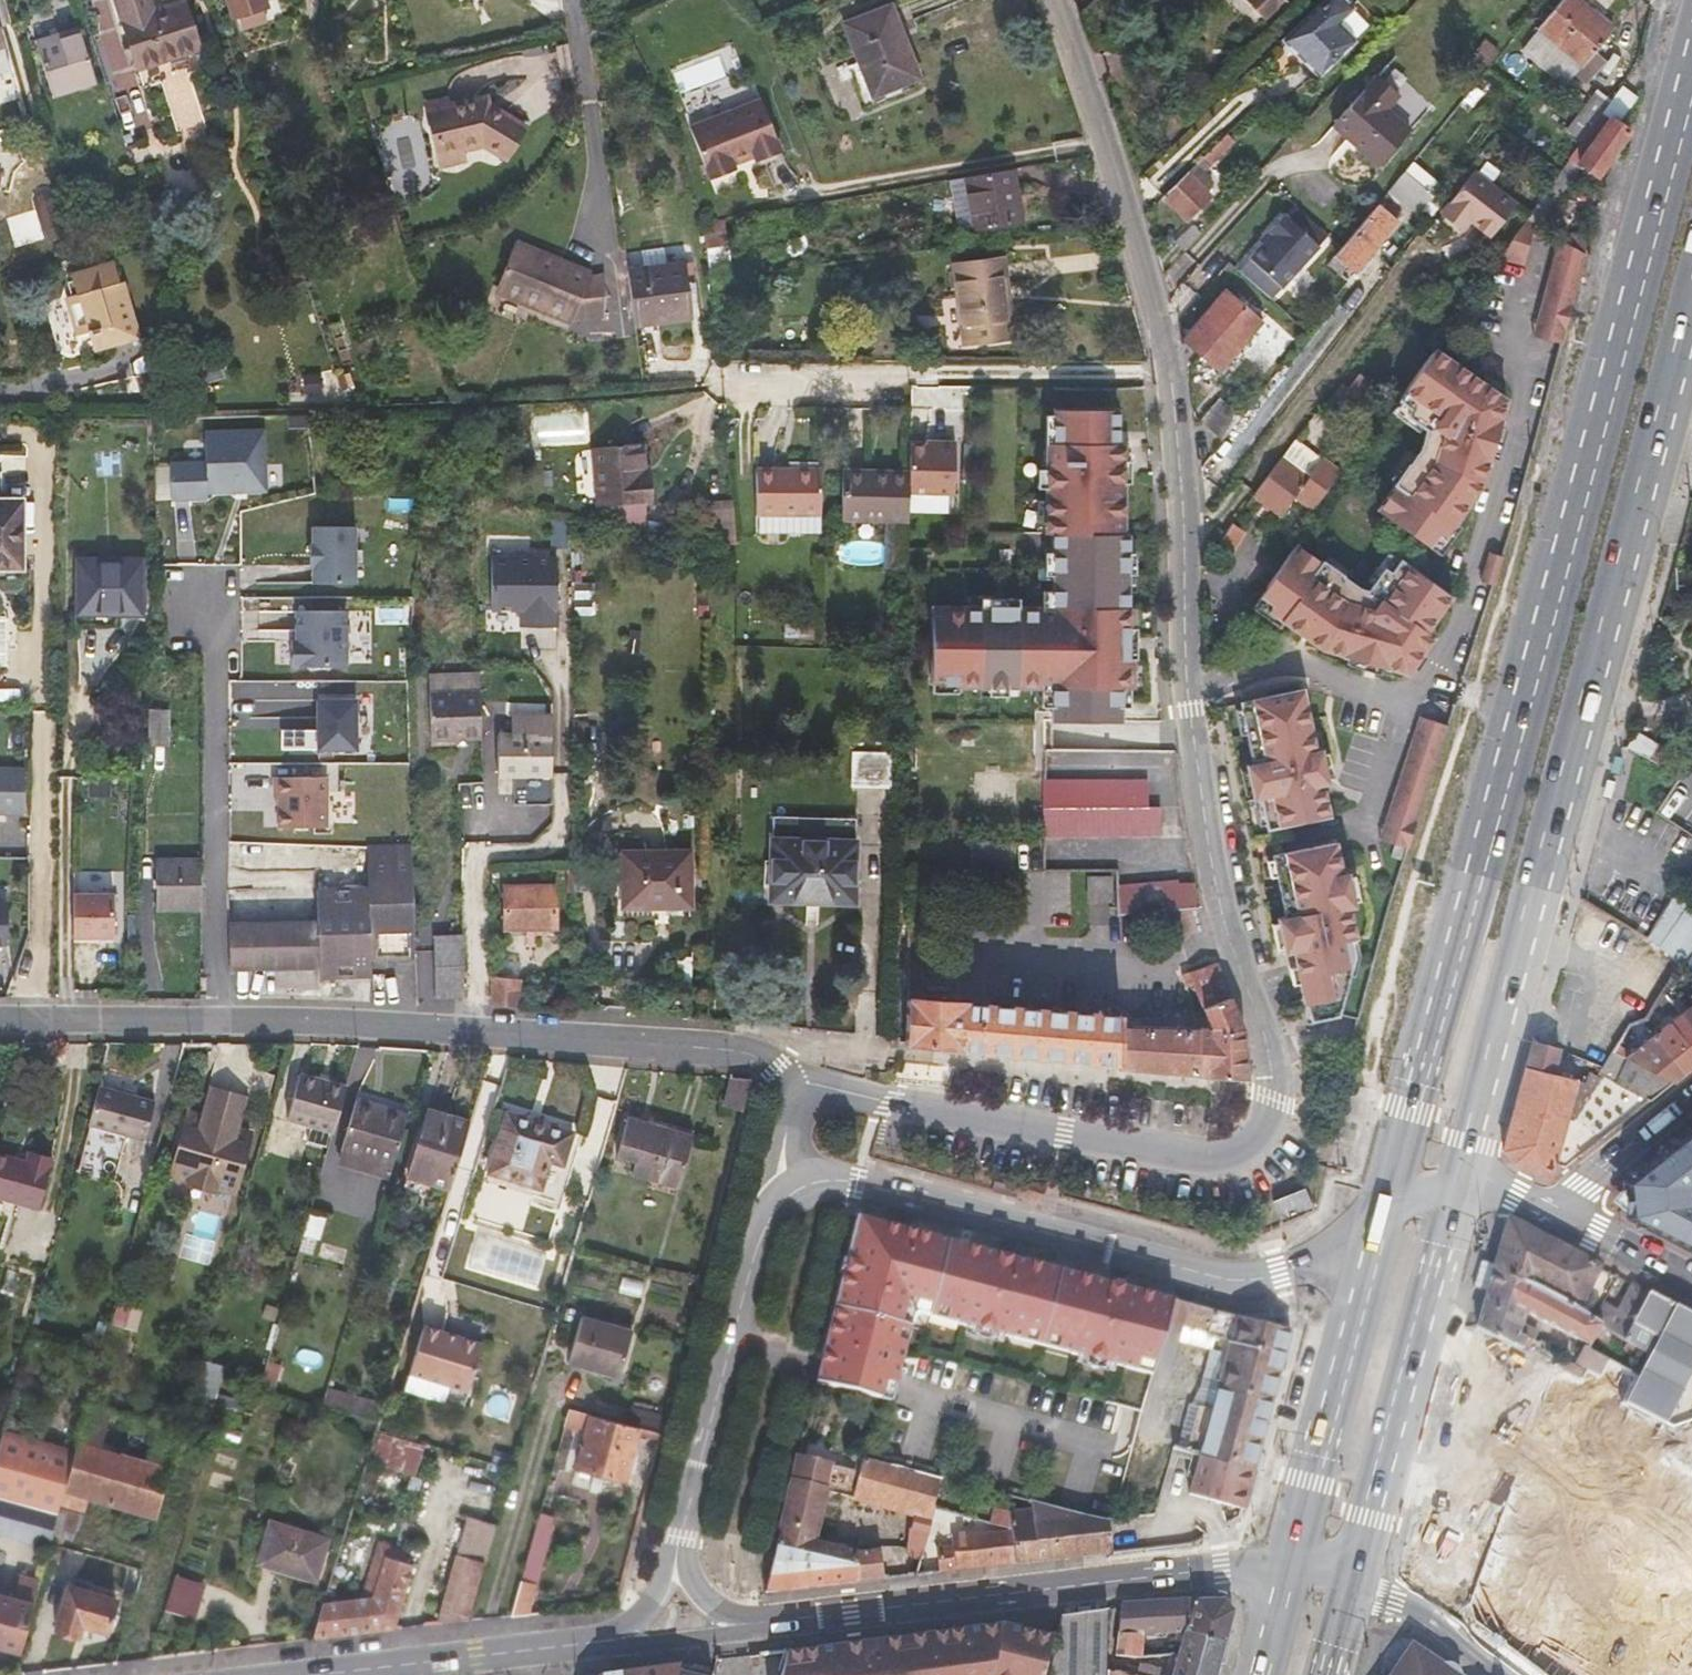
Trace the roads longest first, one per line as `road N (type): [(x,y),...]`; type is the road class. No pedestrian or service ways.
road 1 (tertiary): [(792,1088),(821,1086),(1200,1156),(1249,1148),(1267,1130),(1276,1101),(1270,1049),(1225,922),(1206,832),(1187,651),(1173,372),(1056,0)]
road 2 (primary): [(1691,76),(1391,1192)]
road 3 (primary): [(1460,1190),(1691,307)]
road 4 (residential): [(792,1088),(761,1056),(730,1050),(369,1024),(0,1019)]
road 5 (secondary): [(1391,1192),(1336,1243),(1281,1272),(1235,1280),(858,1182),(807,1187),(785,1201)]
road 6 (secondary): [(850,1614),(1221,1567),(1288,1569)]
road 7 (primary): [(1356,1580),(1460,1190)]
road 8 (primary): [(1391,1192),(1288,1569)]
road 9 (secondary): [(785,1201),(760,1239),(681,1537)]
road 10 (secondary): [(563,1647),(704,1637),(850,1614)]
road 11 (secondary): [(563,1647),(320,1674)]
road 12 (secondary): [(681,1537),(695,1587),(725,1612),(850,1614)]
road 13 (secondary): [(1691,1095),(1554,1211)]
road 14 (secondary): [(1356,1580),(1498,1674)]
road 15 (secondary): [(681,1537),(639,1612),(563,1647)]
road 16 (residential): [(1691,1283),(1554,1211)]

